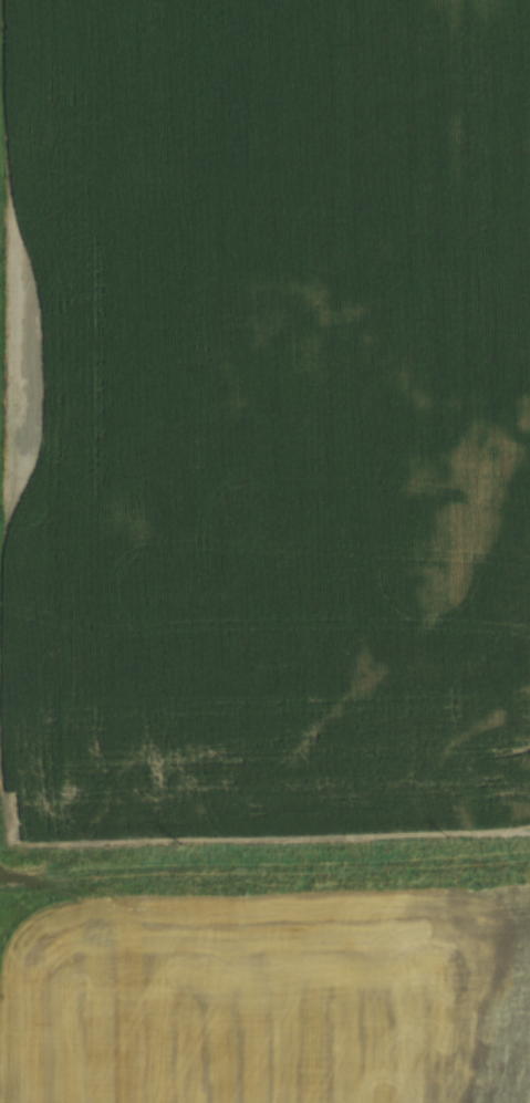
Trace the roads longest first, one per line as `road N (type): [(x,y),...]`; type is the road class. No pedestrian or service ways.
road 1 (residential): [(0,856),(529,851)]

